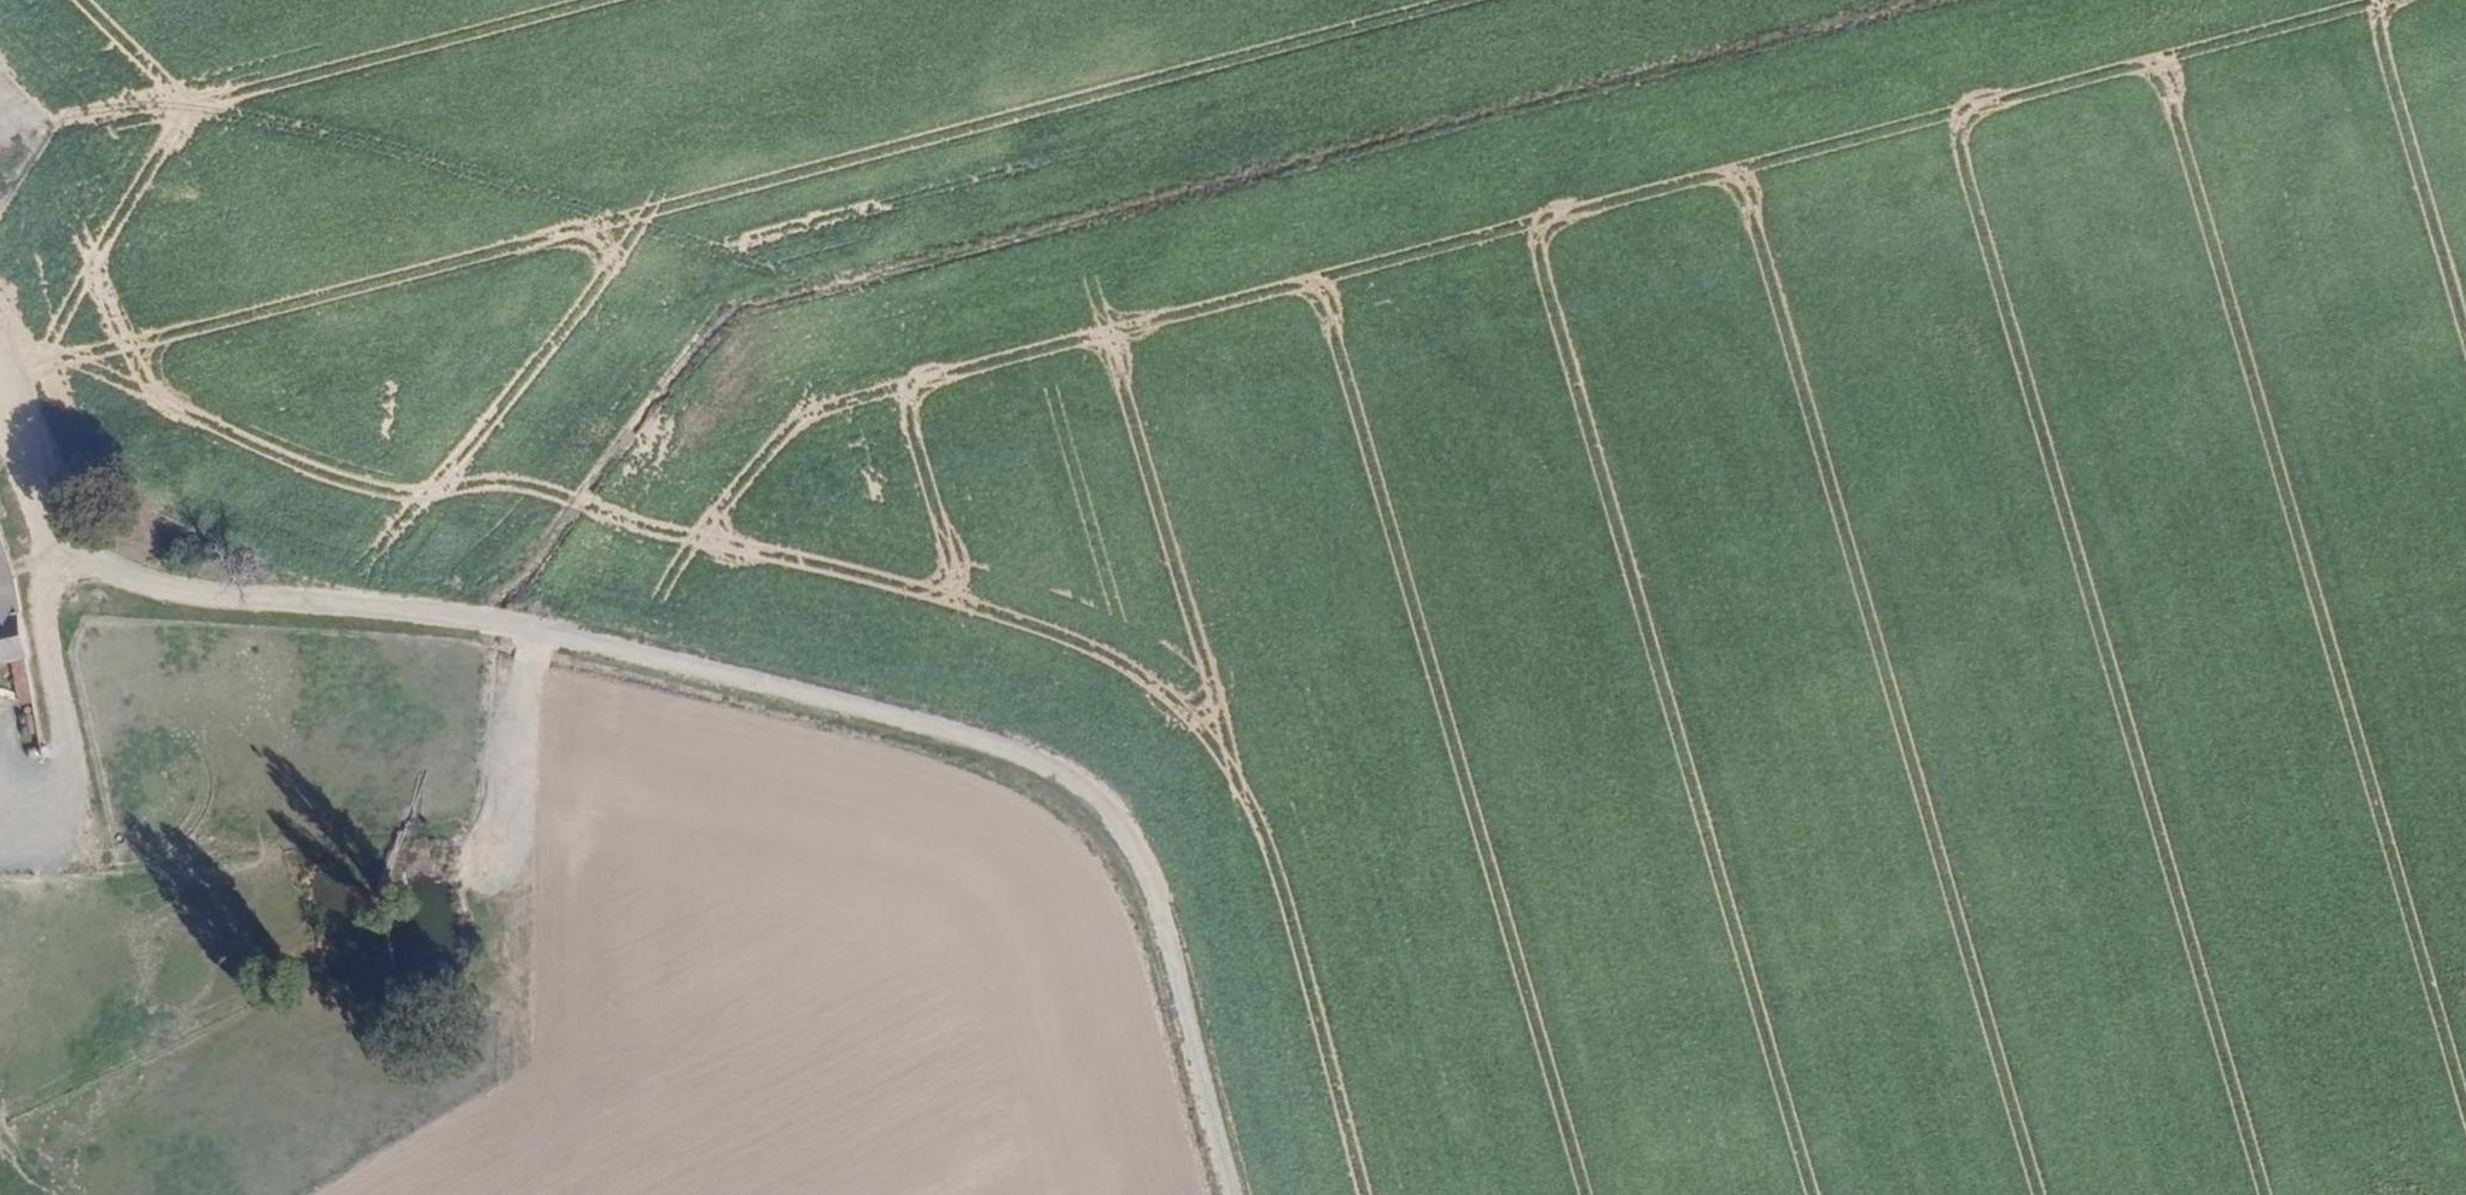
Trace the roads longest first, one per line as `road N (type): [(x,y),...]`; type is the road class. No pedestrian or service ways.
road 1 (track): [(0,427),(47,537),(61,557),(89,573),(175,591),(488,624),(574,642),(942,732),(1058,778),(1091,799),(1129,847),(1159,914),(1242,1194)]

